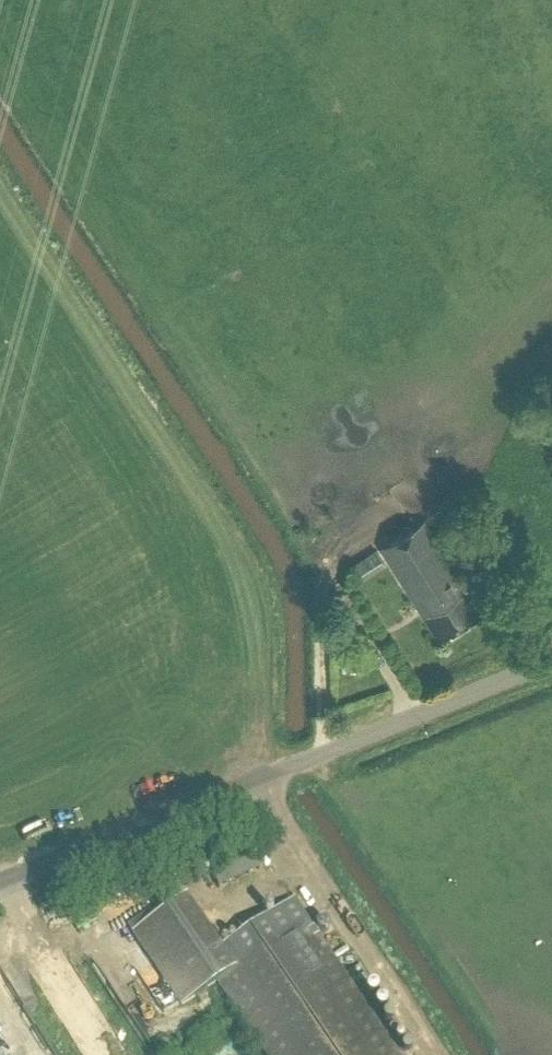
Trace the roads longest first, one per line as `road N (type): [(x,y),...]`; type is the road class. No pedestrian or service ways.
road 1 (unclassified): [(0,882),(318,753)]
road 2 (unclassified): [(551,658),(318,753)]

